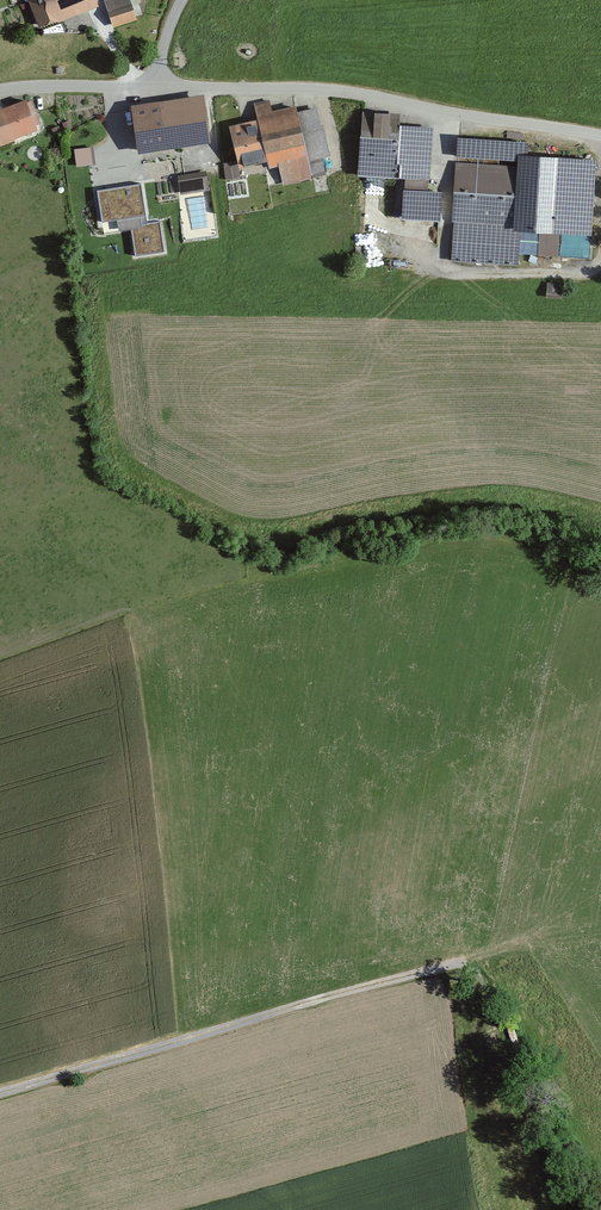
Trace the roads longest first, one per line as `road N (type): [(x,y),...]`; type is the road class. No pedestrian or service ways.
road 1 (track): [(0,1093),(465,960)]
road 2 (unclassified): [(600,137),(322,90),(155,89)]
road 3 (track): [(465,960),(483,992),(528,1132)]
road 4 (unclassified): [(155,89),(0,95)]
road 5 (track): [(465,960),(586,926)]

